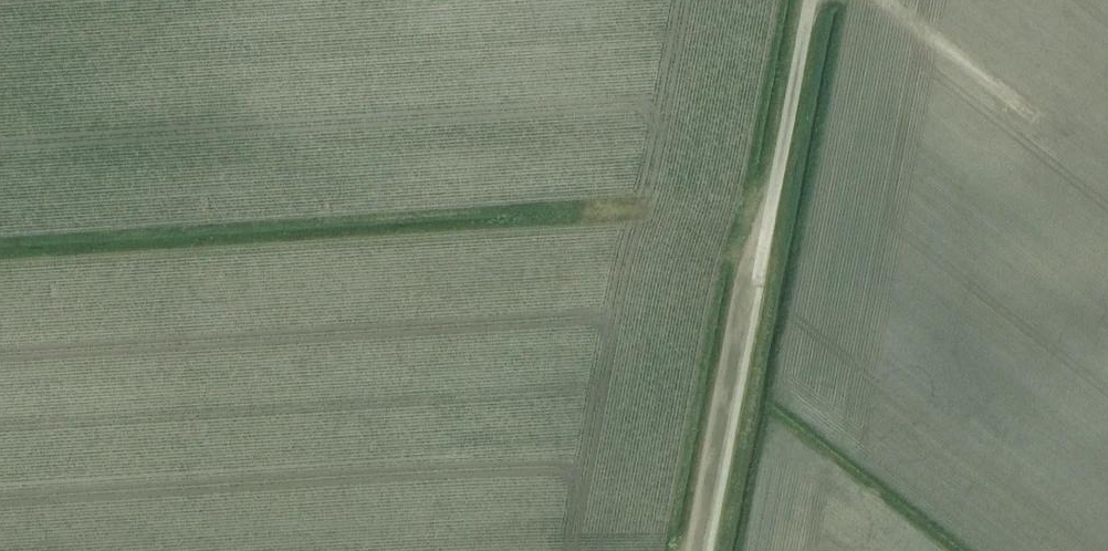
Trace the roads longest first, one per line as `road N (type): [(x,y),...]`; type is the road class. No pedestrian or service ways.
road 1 (unclassified): [(750,279),(805,0)]
road 2 (track): [(698,550),(750,279)]

